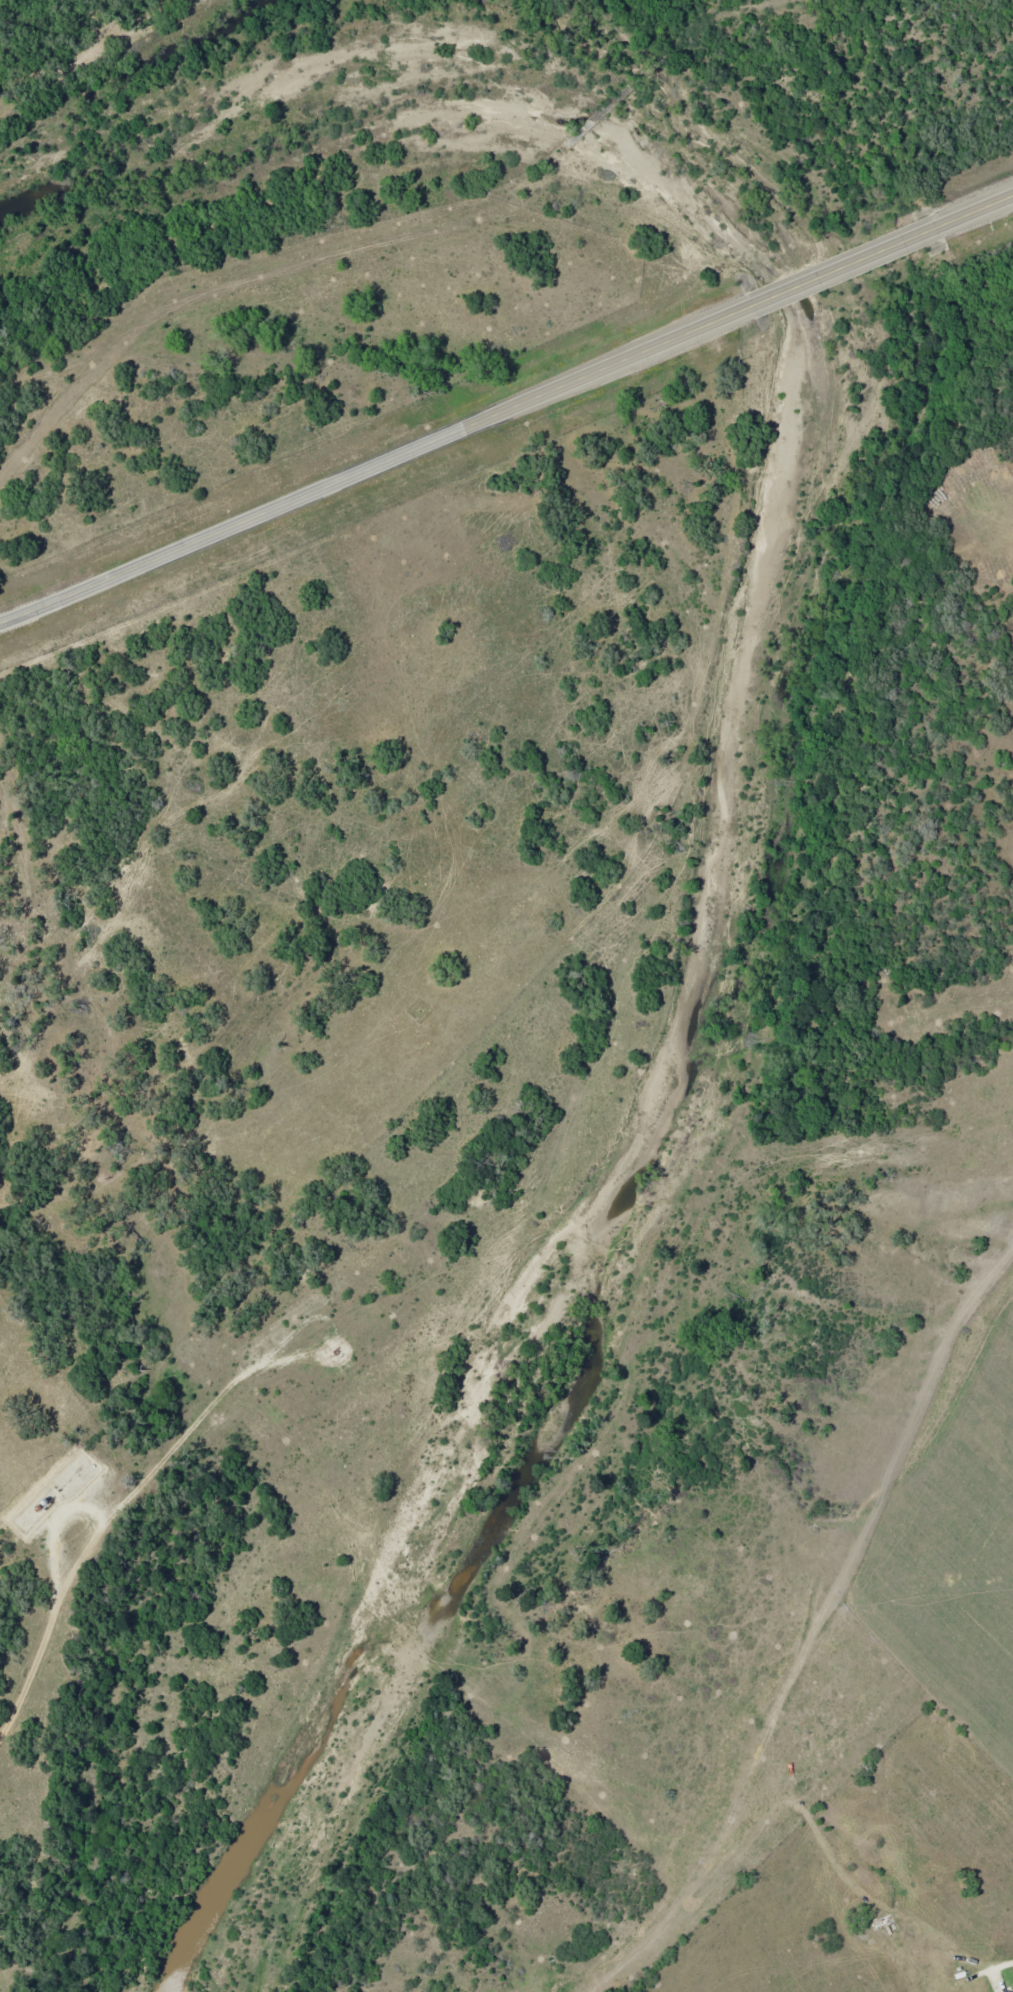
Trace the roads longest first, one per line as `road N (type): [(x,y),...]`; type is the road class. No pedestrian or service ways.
road 1 (secondary): [(752,302),(0,619)]
road 2 (secondary): [(752,302),(940,222)]

